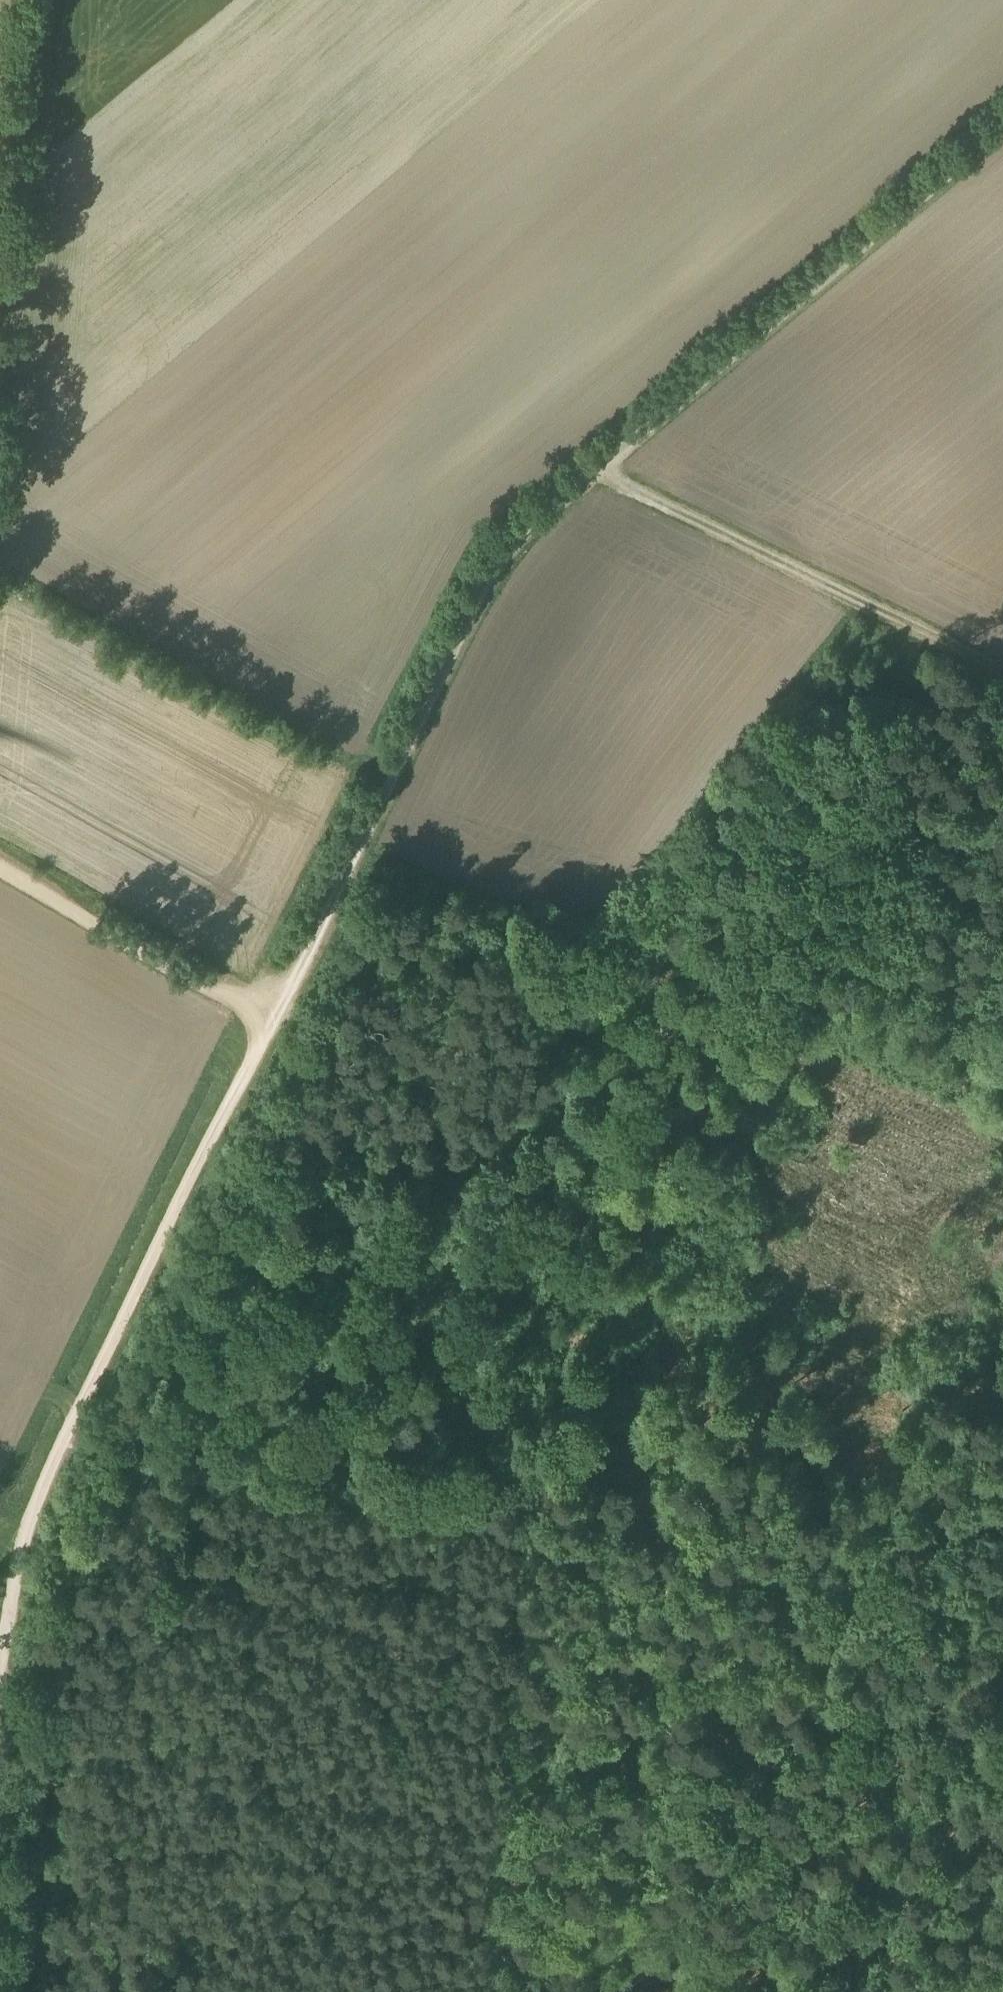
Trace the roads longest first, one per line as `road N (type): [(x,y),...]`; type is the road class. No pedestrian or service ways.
road 1 (track): [(399,776),(72,1463),(0,1749)]
road 2 (unclassified): [(1002,129),(522,533),(399,776)]

